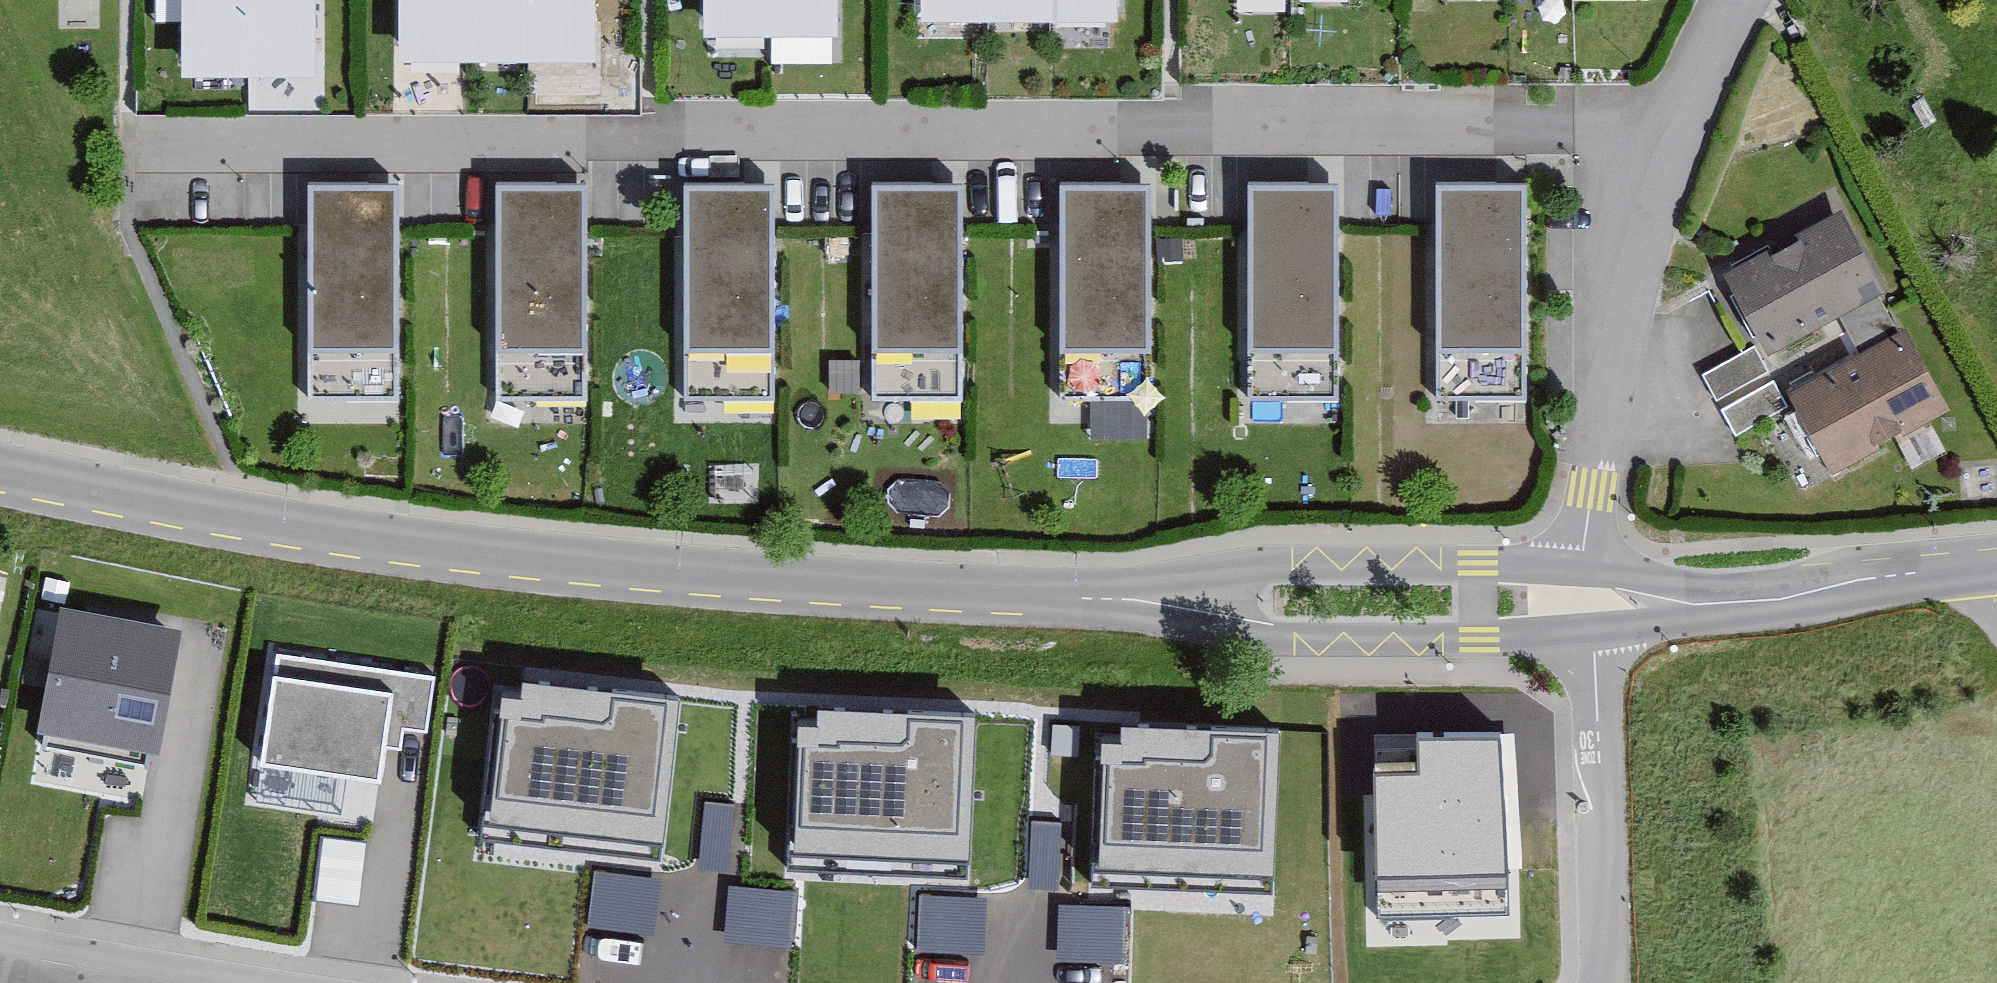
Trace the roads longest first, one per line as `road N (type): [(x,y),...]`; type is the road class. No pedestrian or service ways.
road 1 (residential): [(1672,129),(154,154)]
road 2 (tertiary): [(0,463),(233,516),(574,567),(1046,595)]
road 3 (tertiary): [(1598,572),(1453,563),(1244,568),(1046,595)]
road 4 (tertiary): [(1046,595),(1276,638),(1596,629)]
road 5 (residential): [(1598,572),(1616,348),(1672,129)]
road 6 (residential): [(1604,982),(1596,629)]
road 7 (residential): [(0,935),(267,982)]
road 8 (tertiary): [(1751,600),(1996,568)]
road 9 (tertiary): [(1596,629),(1751,600)]
road 10 (tertiary): [(1751,600),(1598,572)]
road 11 (residential): [(1672,129),(1747,0)]

